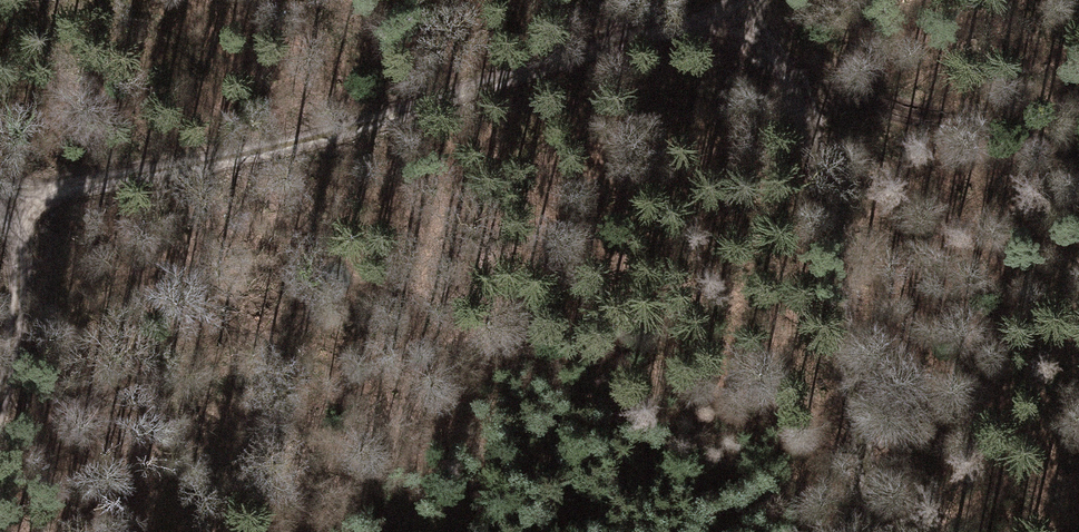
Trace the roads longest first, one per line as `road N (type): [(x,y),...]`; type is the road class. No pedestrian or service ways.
road 1 (track): [(758,0),(423,106),(163,174),(25,203),(0,197)]
road 2 (track): [(755,3),(797,83),(872,531)]

